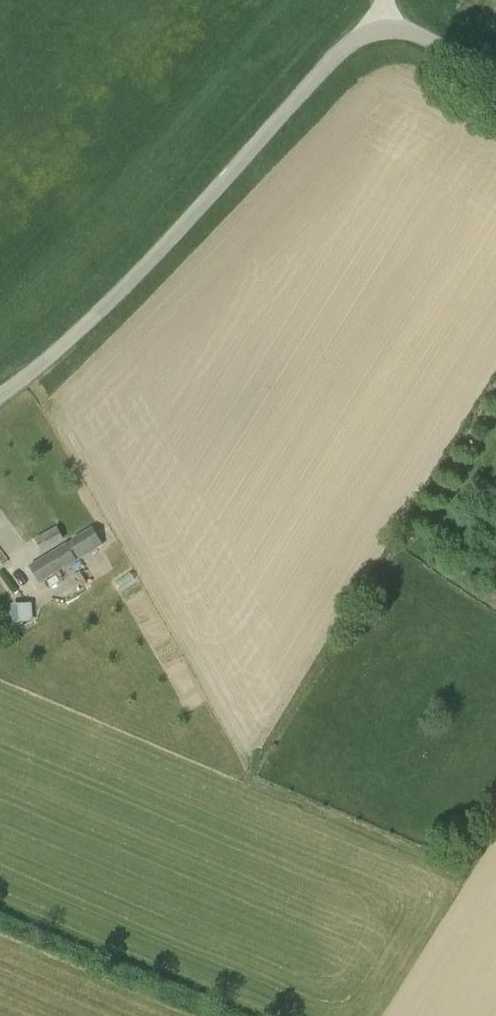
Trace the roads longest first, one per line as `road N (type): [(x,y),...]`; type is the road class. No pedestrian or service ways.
road 1 (unclassified): [(0,397),(77,338),(343,49),(382,32)]
road 2 (unclassified): [(495,85),(426,38),(382,32)]

